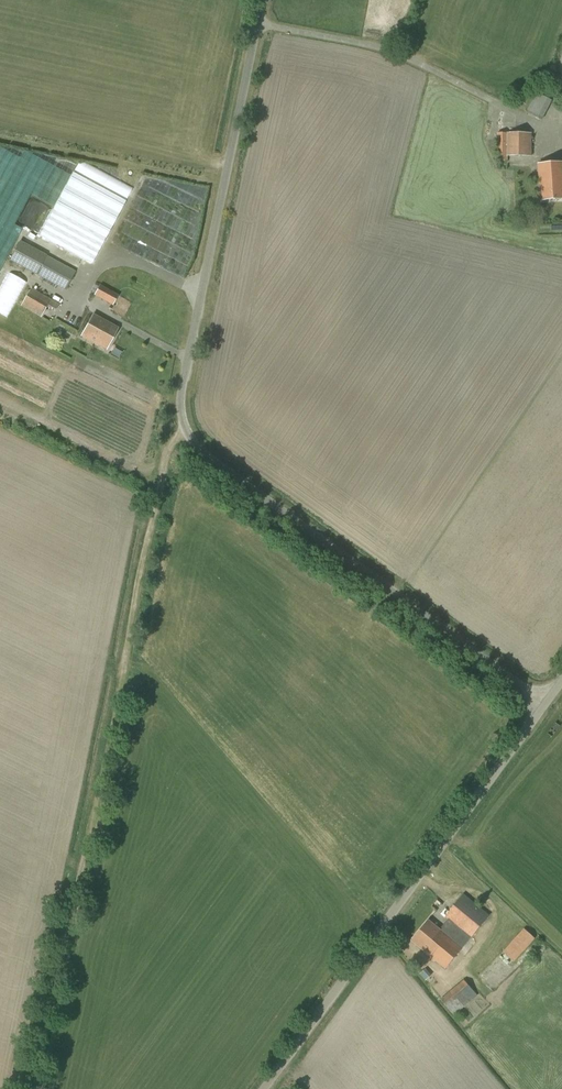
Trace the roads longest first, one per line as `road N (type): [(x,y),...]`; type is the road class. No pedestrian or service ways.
road 1 (unclassified): [(546,703),(201,450),(186,429),(180,397),(260,0)]
road 2 (track): [(186,429),(168,452),(36,1088)]
road 3 (tertiary): [(267,1088),(546,703)]

